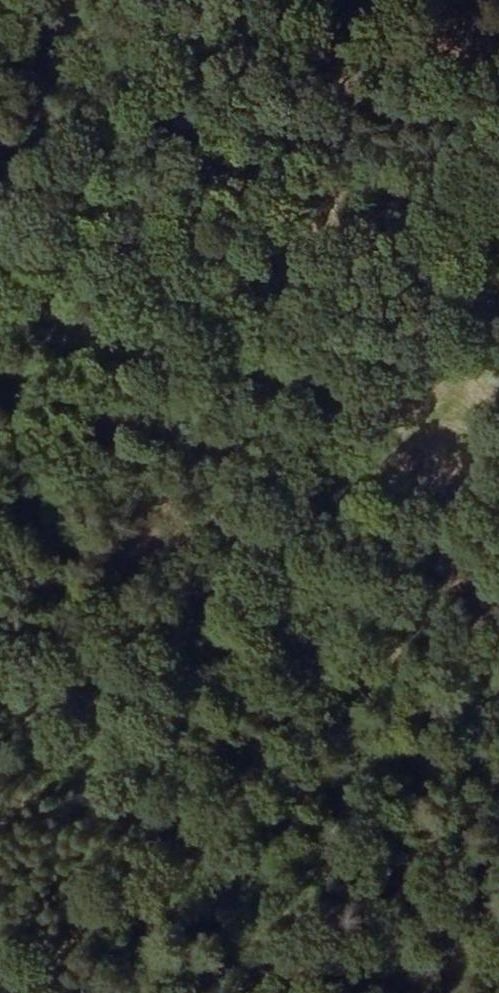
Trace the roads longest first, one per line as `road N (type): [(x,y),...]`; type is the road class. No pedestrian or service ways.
road 1 (track): [(436,446),(116,992)]
road 2 (track): [(436,446),(0,748)]
road 3 (track): [(498,460),(0,327)]
road 4 (track): [(498,234),(436,446)]

